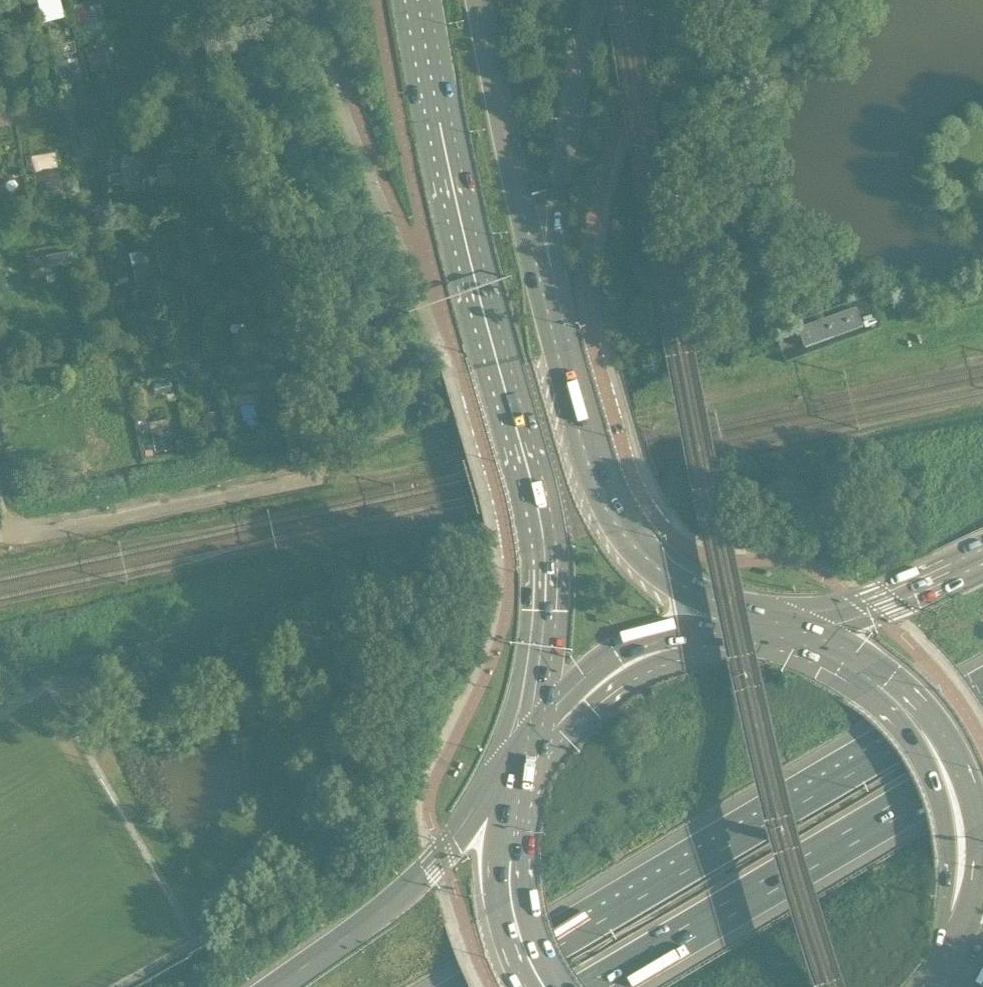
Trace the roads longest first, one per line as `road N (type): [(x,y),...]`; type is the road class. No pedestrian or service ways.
road 1 (primary): [(409,0),(539,555),(538,730)]
road 2 (motorway): [(982,690),(464,986)]
road 3 (motorway): [(597,986),(982,761)]
road 4 (primary): [(970,949),(974,904),(965,820),(945,762),(889,689),(810,631)]
road 5 (primary): [(558,352),(483,112),(465,0)]
road 6 (primary): [(558,352),(559,196),(595,0)]
road 7 (unclassified): [(344,468),(28,536),(0,527)]
road 8 (primary): [(728,622),(672,578),(607,498),(558,352)]
road 9 (motorway): [(505,776),(415,880),(274,986)]
road 10 (primary): [(728,622),(642,638),(615,652),(538,730)]
road 11 (primary): [(505,776),(500,849),(514,925),(542,986)]
road 12 (motorway): [(982,565),(810,631)]

